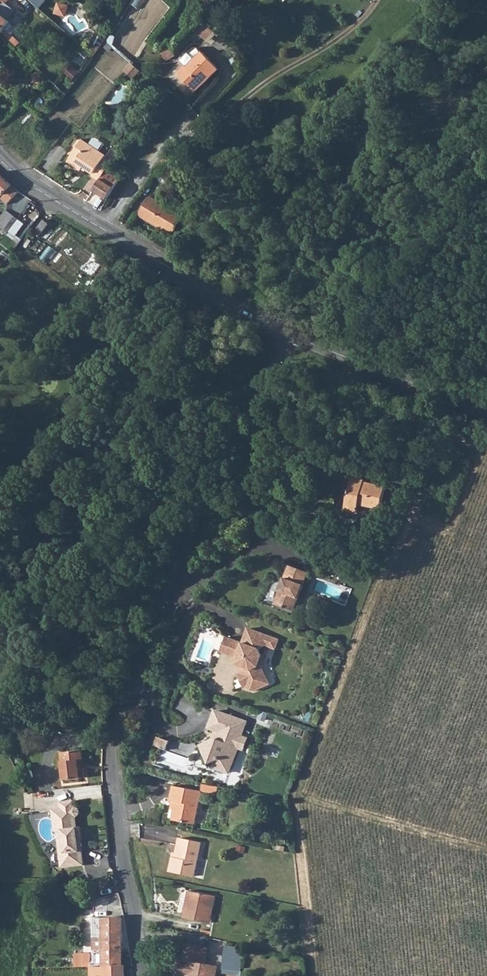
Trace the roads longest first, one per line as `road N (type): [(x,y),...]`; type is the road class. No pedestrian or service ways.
road 1 (residential): [(290,336),(278,371),(219,441),(112,753),(144,975)]
road 2 (tertiary): [(290,336),(25,180),(0,156)]
road 3 (track): [(275,328),(285,312),(417,219),(486,139)]
road 4 (tertiary): [(486,414),(290,336)]

